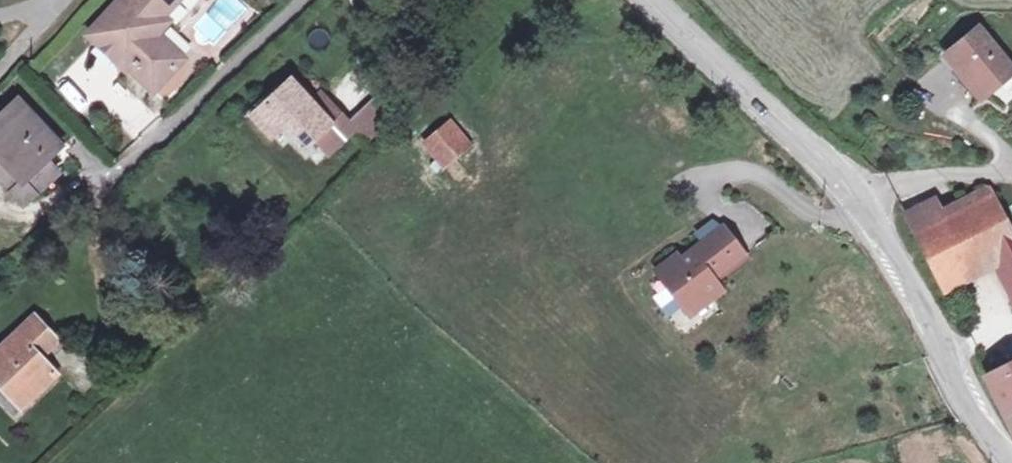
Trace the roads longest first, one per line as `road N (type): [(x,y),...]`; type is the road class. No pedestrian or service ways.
road 1 (secondary): [(652,0),(857,190),(1010,462)]

